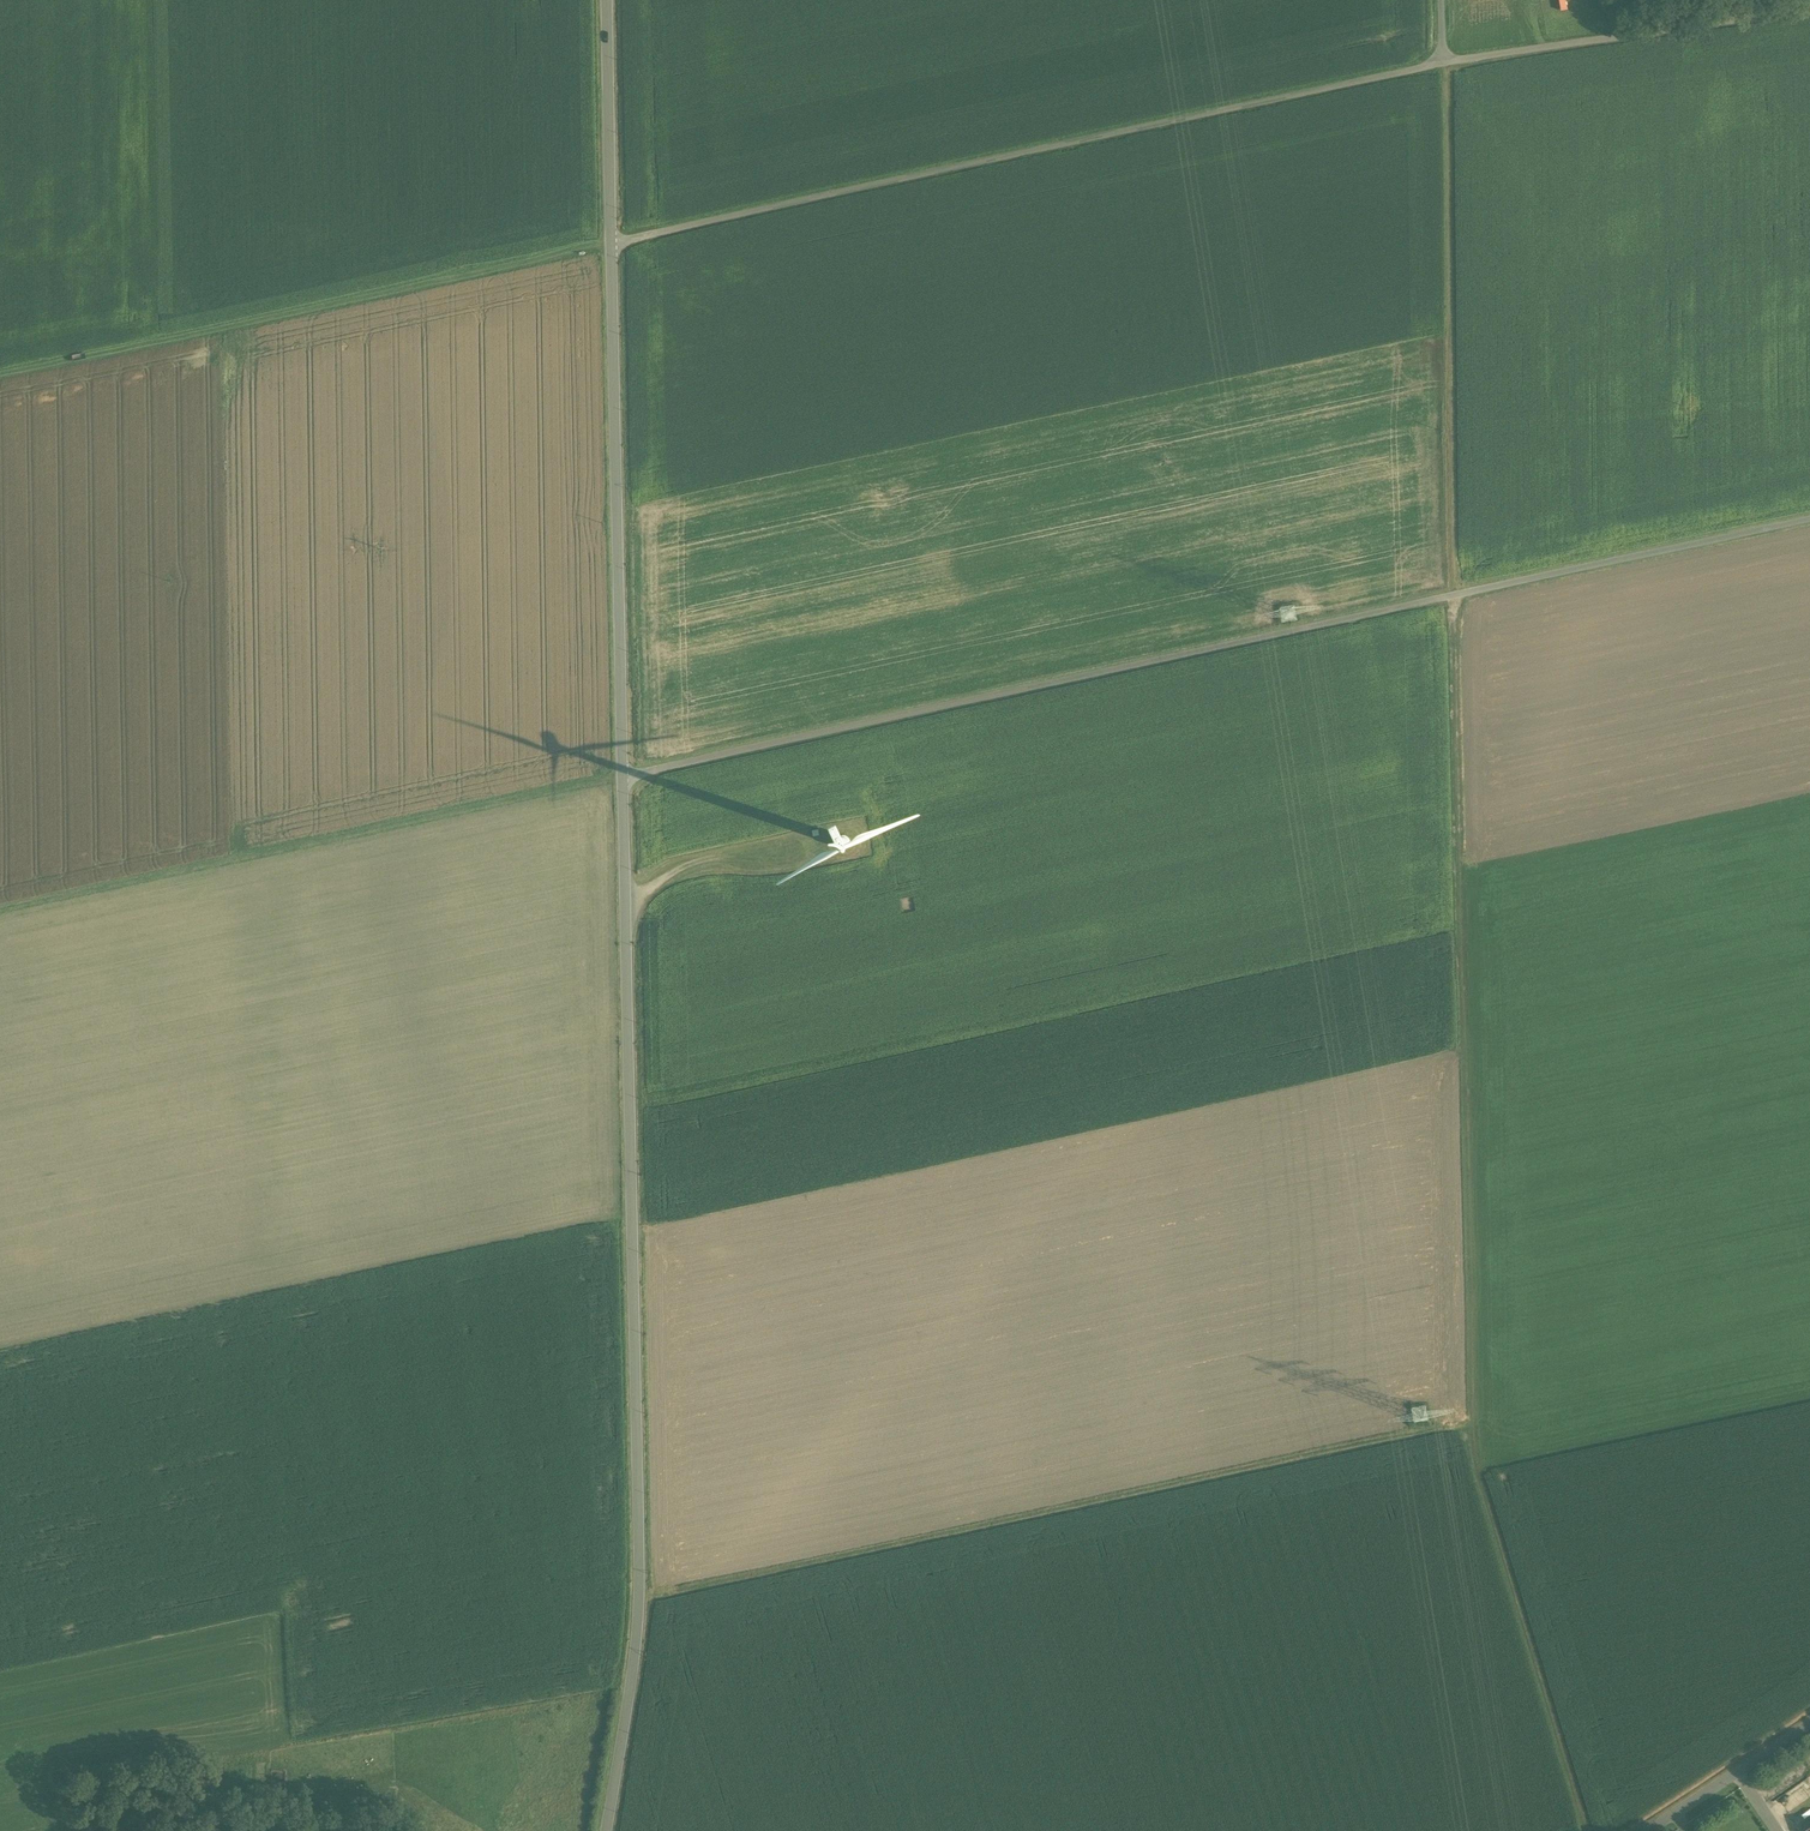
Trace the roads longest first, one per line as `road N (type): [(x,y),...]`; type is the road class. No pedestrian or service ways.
road 1 (track): [(1590,1830),(1474,1440),(1446,54)]
road 2 (unclassified): [(623,777),(1809,515)]
road 3 (tertiary): [(607,1830),(638,1585),(623,777)]
road 4 (unclassified): [(611,244),(1446,54)]
road 5 (track): [(0,910),(623,777)]
road 6 (track): [(611,244),(0,373)]
road 7 (tertiary): [(623,777),(611,244)]
road 8 (unclassified): [(1446,54),(1809,9)]
road 9 (tertiary): [(611,244),(606,0)]
road 10 (unclassified): [(1809,1723),(1648,1830)]

